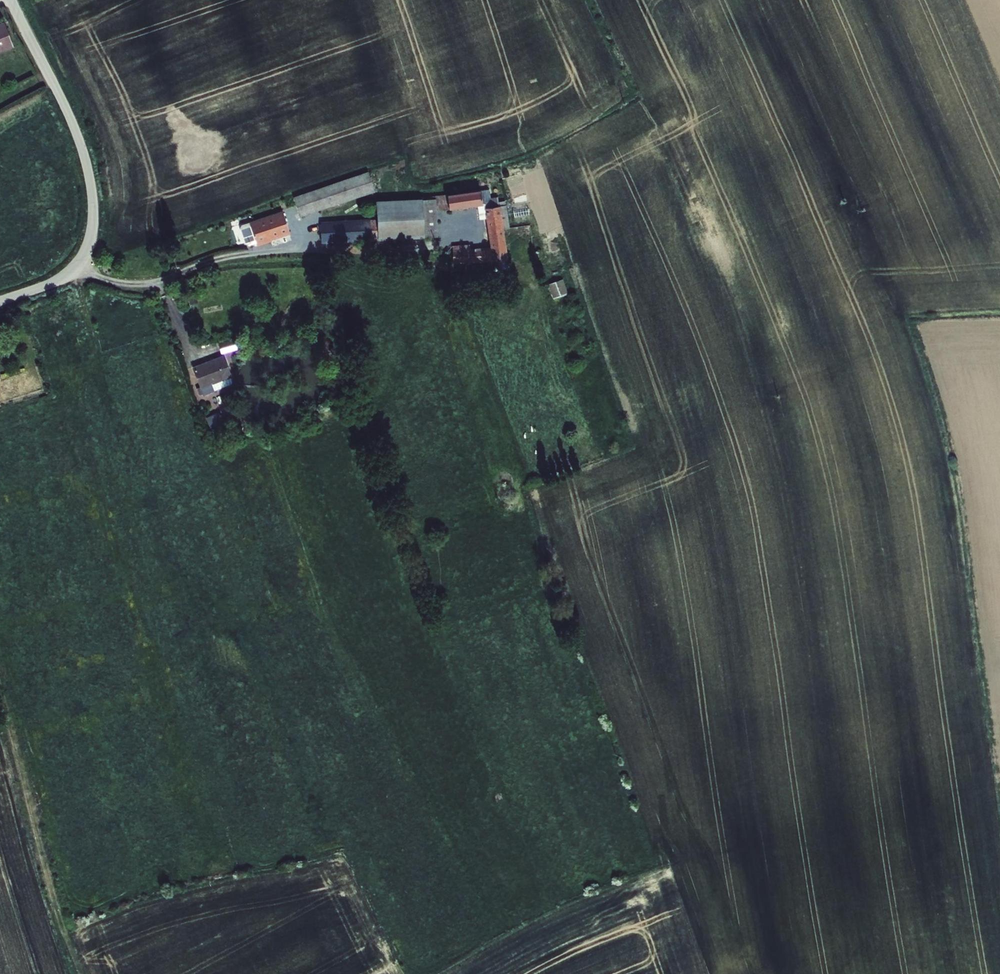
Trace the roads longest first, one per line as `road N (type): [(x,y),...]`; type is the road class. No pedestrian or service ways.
road 1 (unclassified): [(11,0),(79,138),(93,224),(70,272),(0,302)]

